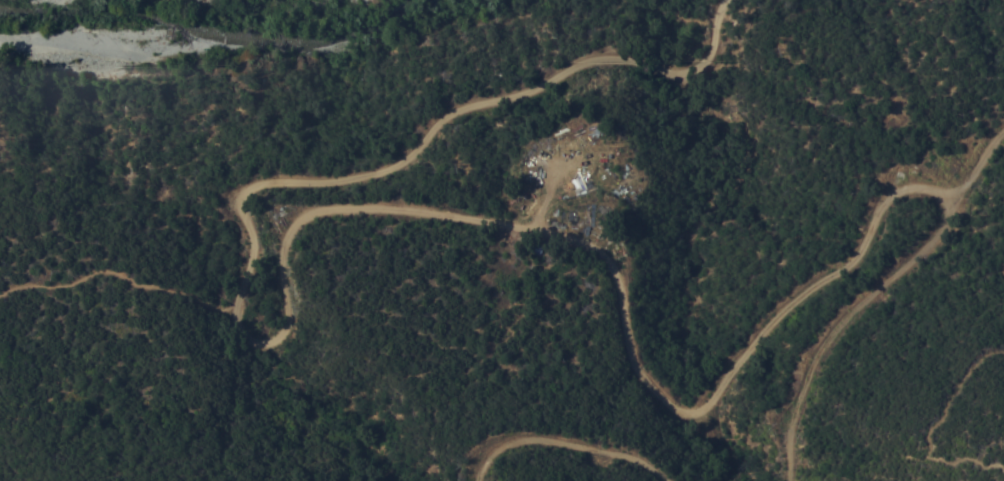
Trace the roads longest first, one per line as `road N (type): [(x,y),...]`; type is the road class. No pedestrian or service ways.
road 1 (track): [(789,480),(796,413),(824,345),(941,225),(945,202),(936,189),(907,185),(886,200),(844,264),(777,314),(706,400),(679,406),(644,374),(617,278),(594,247),(543,229),(423,209),(375,205),(313,214)]
road 2 (track): [(313,214),(286,240),(282,257),(289,323),(262,346),(245,337),(239,305),(248,197),(262,185),(392,167),(471,105),(589,61),(698,62),(729,0)]
road 3 (track): [(478,480),(496,450),(524,437),(613,451),(669,480)]

